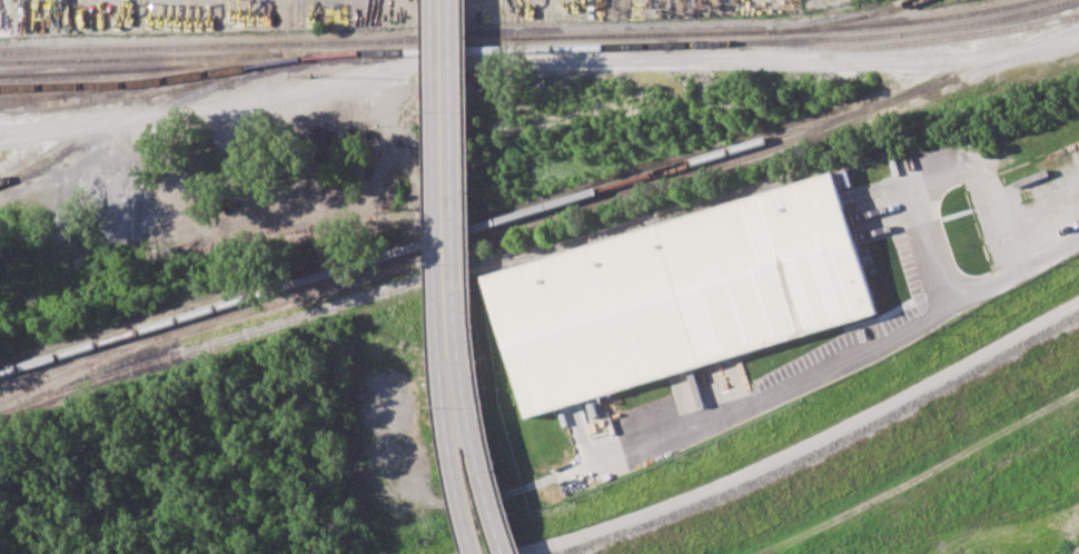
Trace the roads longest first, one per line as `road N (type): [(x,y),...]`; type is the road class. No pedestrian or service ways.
road 1 (track): [(1078,311),(870,422),(661,515),(548,553)]
road 2 (primary): [(446,0),(453,304)]
road 3 (primary): [(515,553),(453,304)]
road 4 (primary): [(453,304),(461,454),(484,553)]

